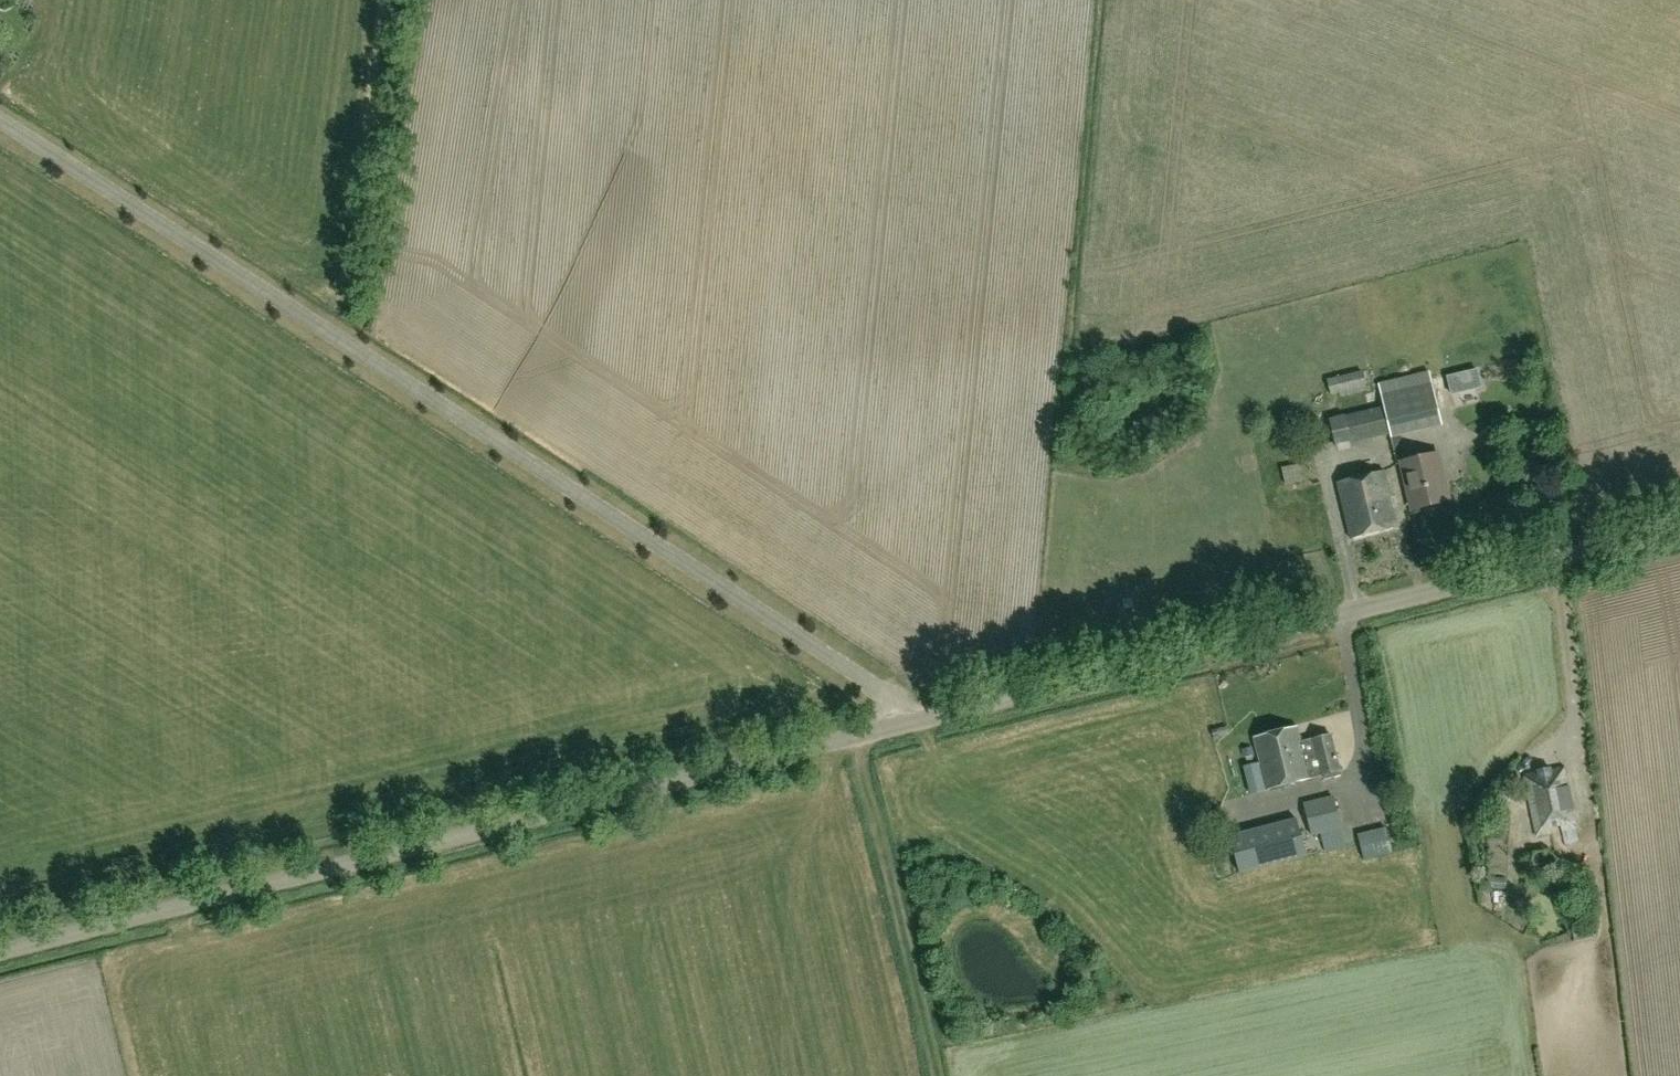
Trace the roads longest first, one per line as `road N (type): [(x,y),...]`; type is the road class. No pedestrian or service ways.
road 1 (unclassified): [(0,953),(1679,531)]

